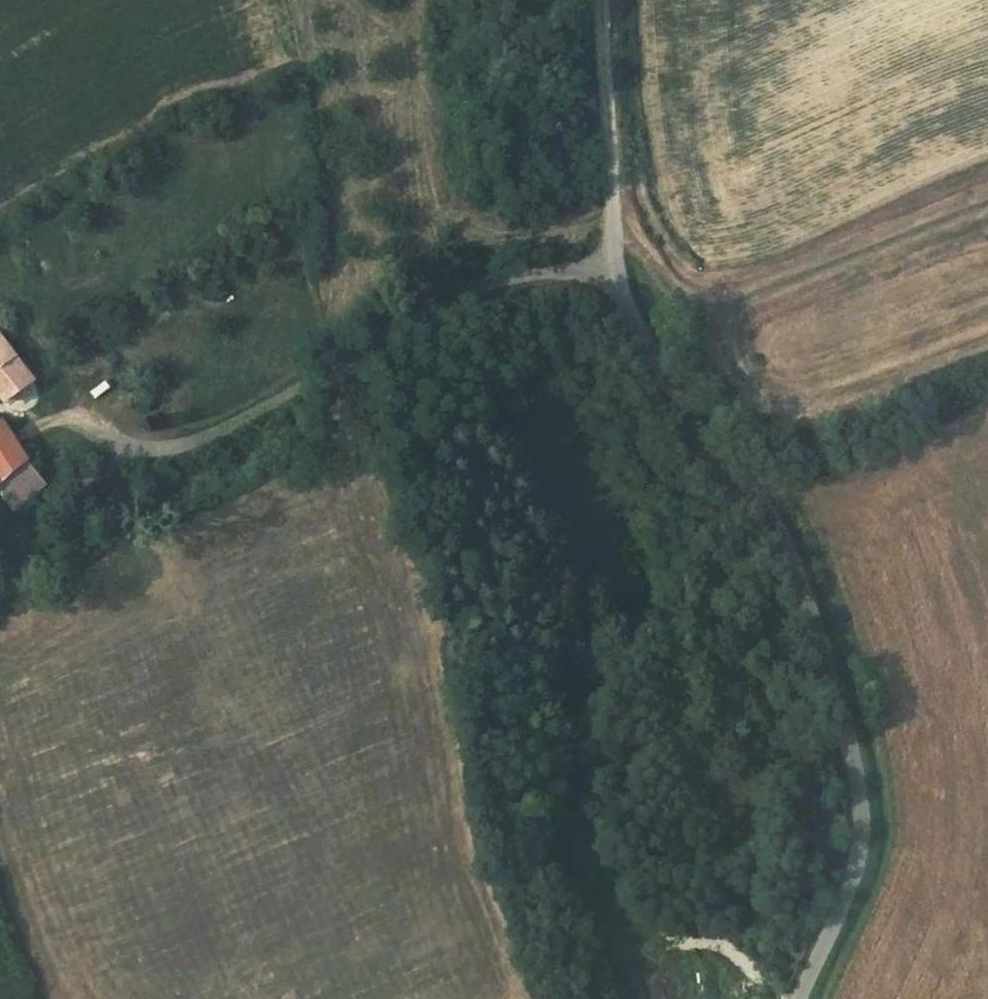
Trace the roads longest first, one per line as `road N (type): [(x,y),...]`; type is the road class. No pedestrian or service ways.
road 1 (residential): [(607,270),(644,345),(708,447),(766,519),(798,578),(854,773),(858,840),(846,892),(796,998)]
road 2 (residential): [(607,270),(529,276),(460,294),(204,439),(139,453),(75,422)]
road 3 (track): [(599,0),(611,176)]

